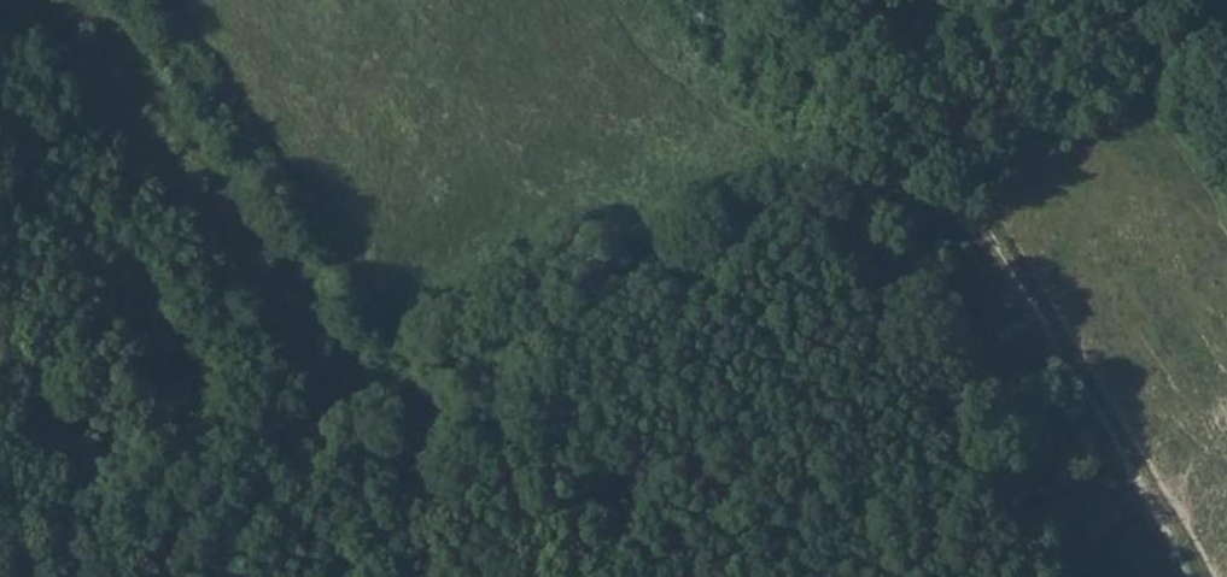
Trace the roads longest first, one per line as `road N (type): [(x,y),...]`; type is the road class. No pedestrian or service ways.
road 1 (track): [(798,0),(950,214),(1003,263),(1185,576)]

